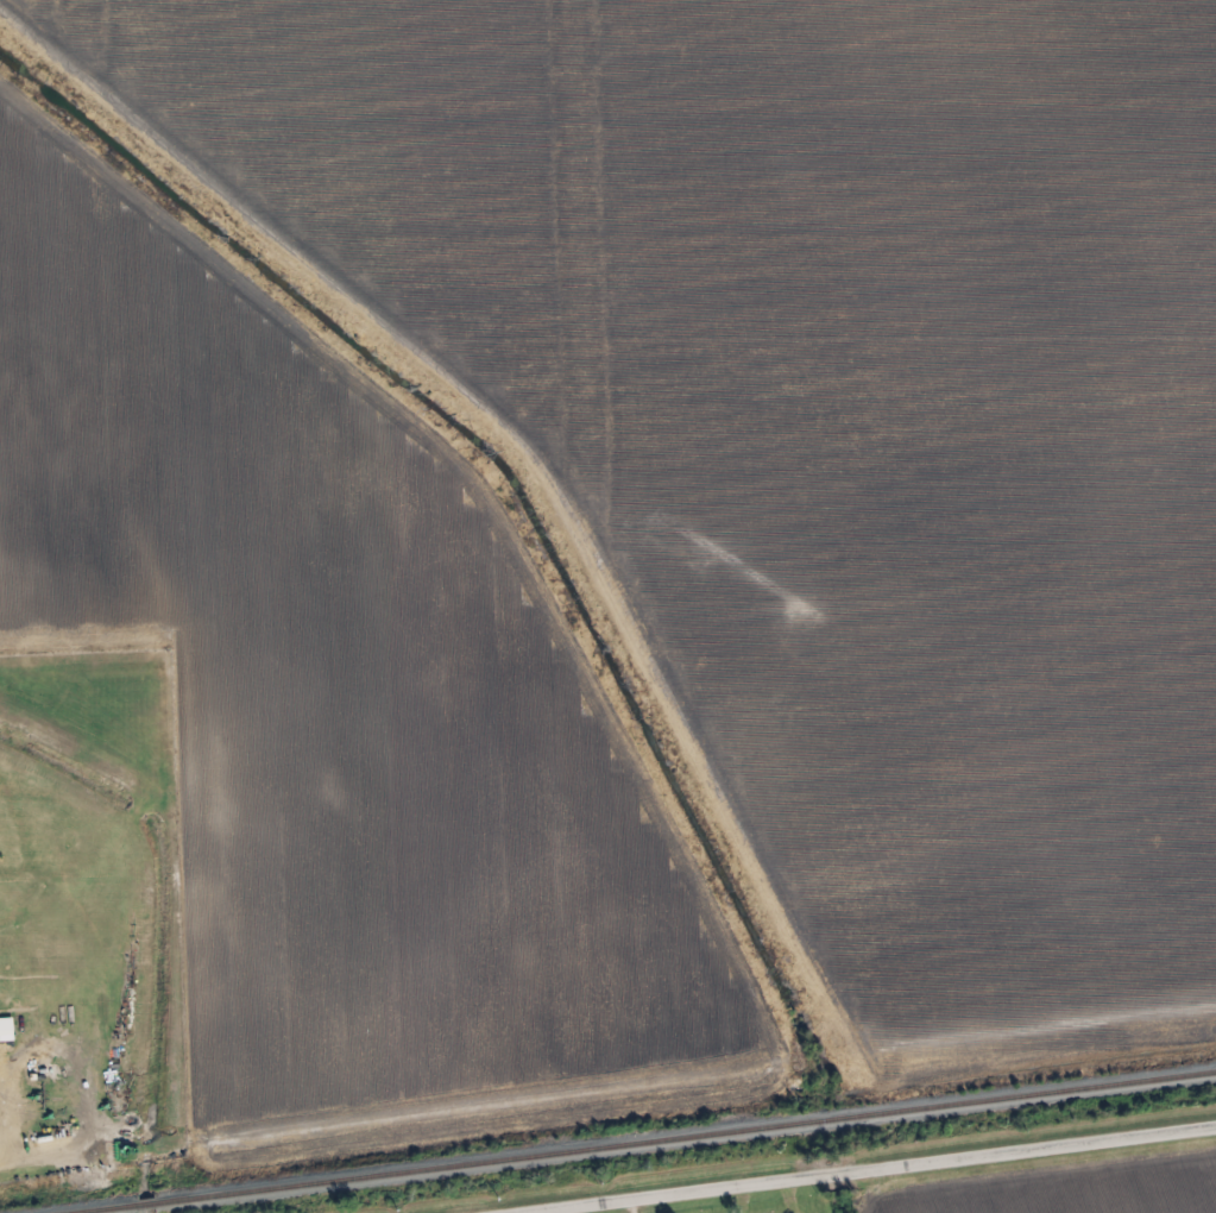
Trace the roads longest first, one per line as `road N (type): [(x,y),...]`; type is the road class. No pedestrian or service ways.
road 1 (tertiary): [(1215,1124),(541,1212)]

